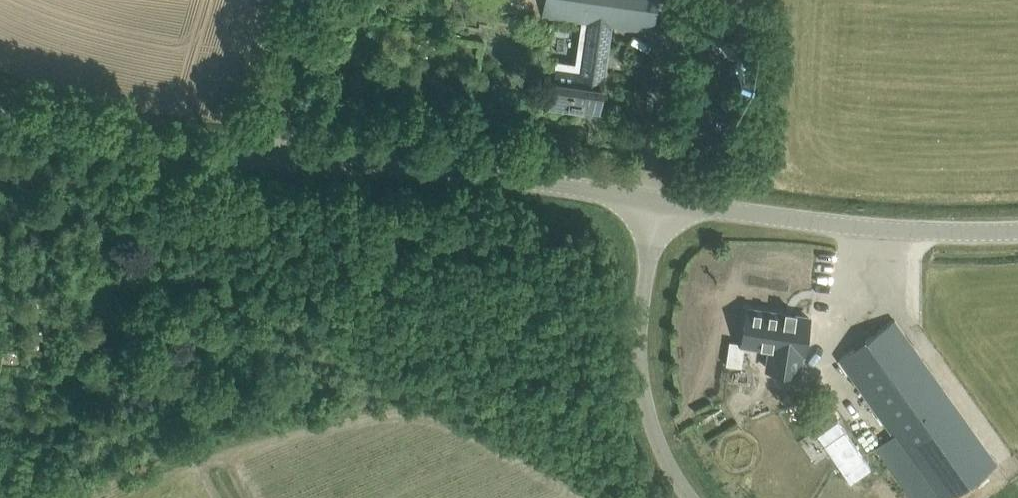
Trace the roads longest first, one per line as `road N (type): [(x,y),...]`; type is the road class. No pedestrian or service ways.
road 1 (tertiary): [(653,200),(264,153)]
road 2 (tertiary): [(1017,231),(903,231),(653,200)]
road 3 (unclassified): [(693,497),(656,440),(645,396),(640,335),(653,200)]
road 4 (tertiary): [(264,153),(134,140),(0,101)]
road 5 (unclassified): [(264,153),(301,0)]

